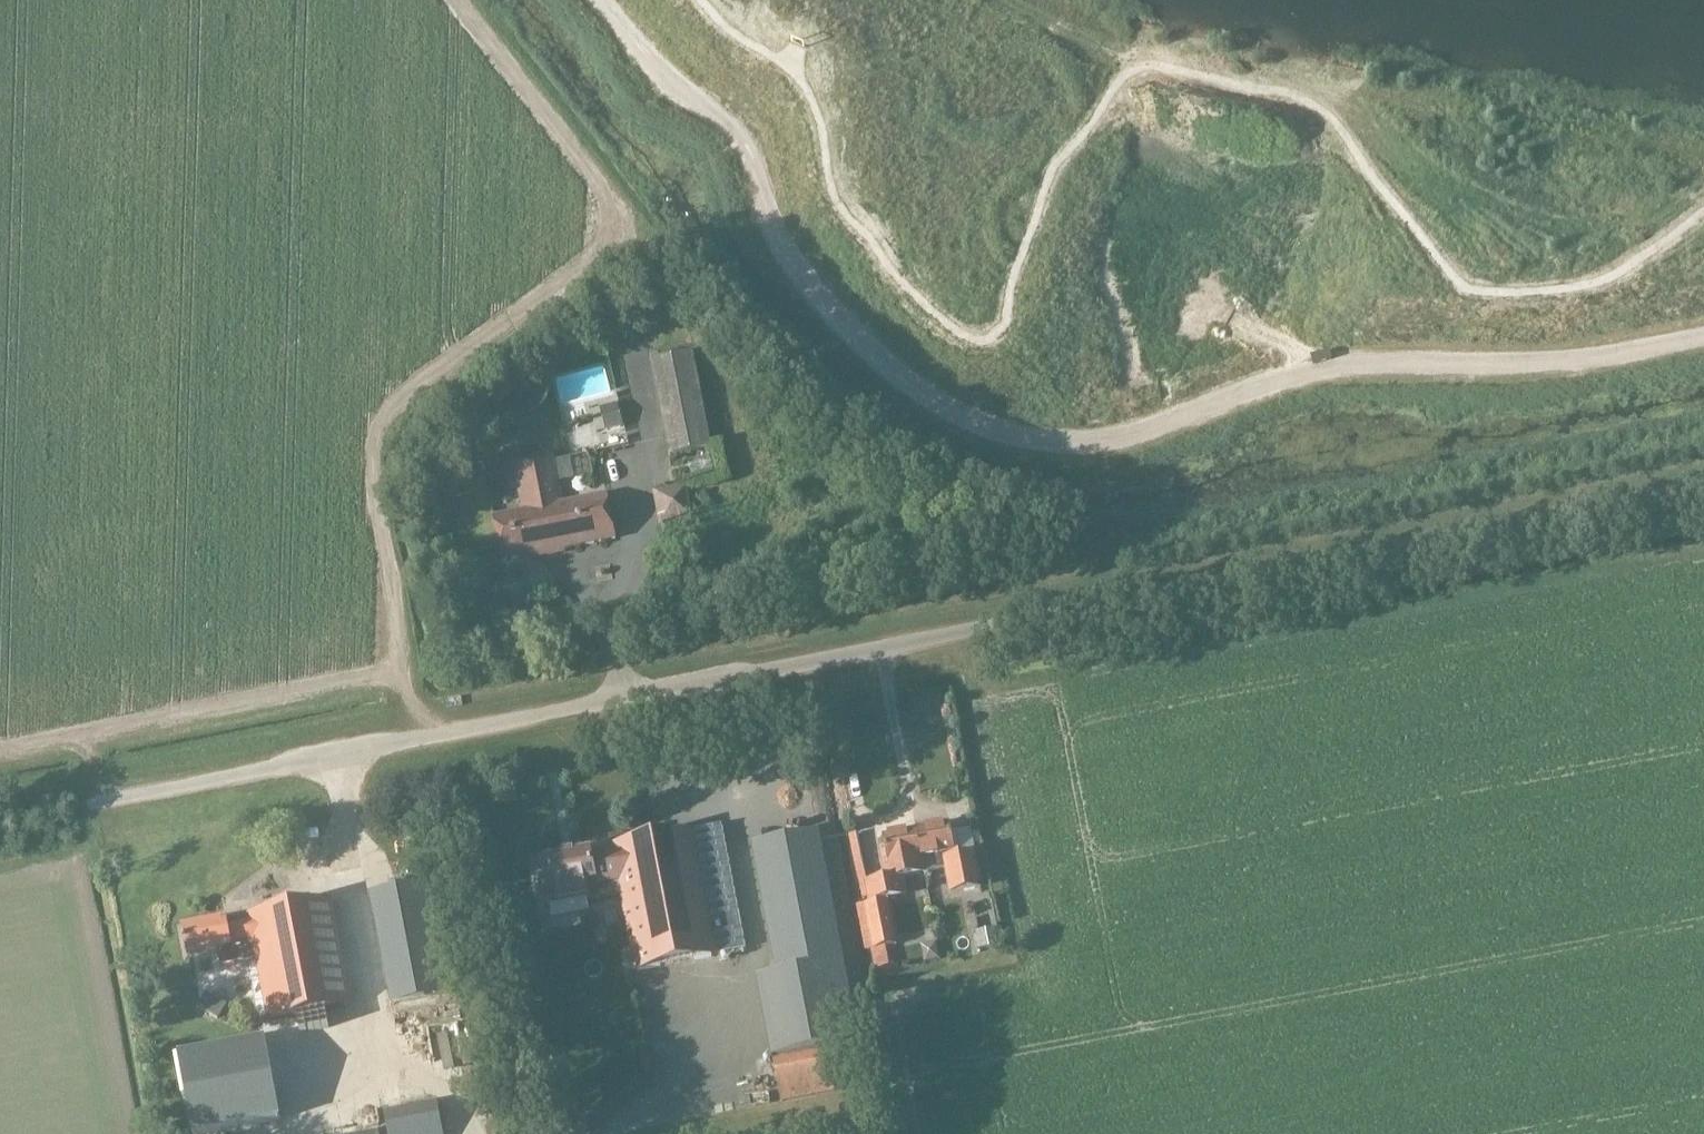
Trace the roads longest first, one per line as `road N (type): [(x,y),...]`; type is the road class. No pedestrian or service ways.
road 1 (unclassified): [(88,804),(1703,485)]
road 2 (track): [(1703,336),(1558,361),(1332,368),(1113,441),(1028,437),(991,427),(890,367),(842,323),(773,230),(742,142),(669,80),(604,0)]
road 3 (track): [(90,748),(101,802),(85,823),(91,855),(76,858)]

